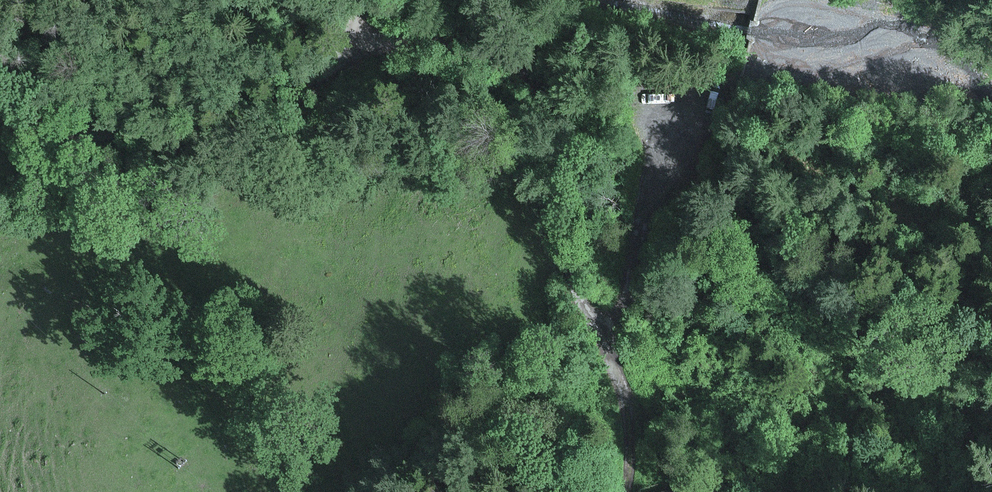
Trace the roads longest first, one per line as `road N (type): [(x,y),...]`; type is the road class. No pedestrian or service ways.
road 1 (track): [(354,42),(507,47),(544,78),(563,107),(580,225),(638,434),(625,491)]
road 2 (unclassified): [(0,205),(85,136),(130,128),(218,133),(271,117),(342,58),(354,42),(361,0)]
road 3 (track): [(605,329),(633,285),(680,134),(706,99)]

